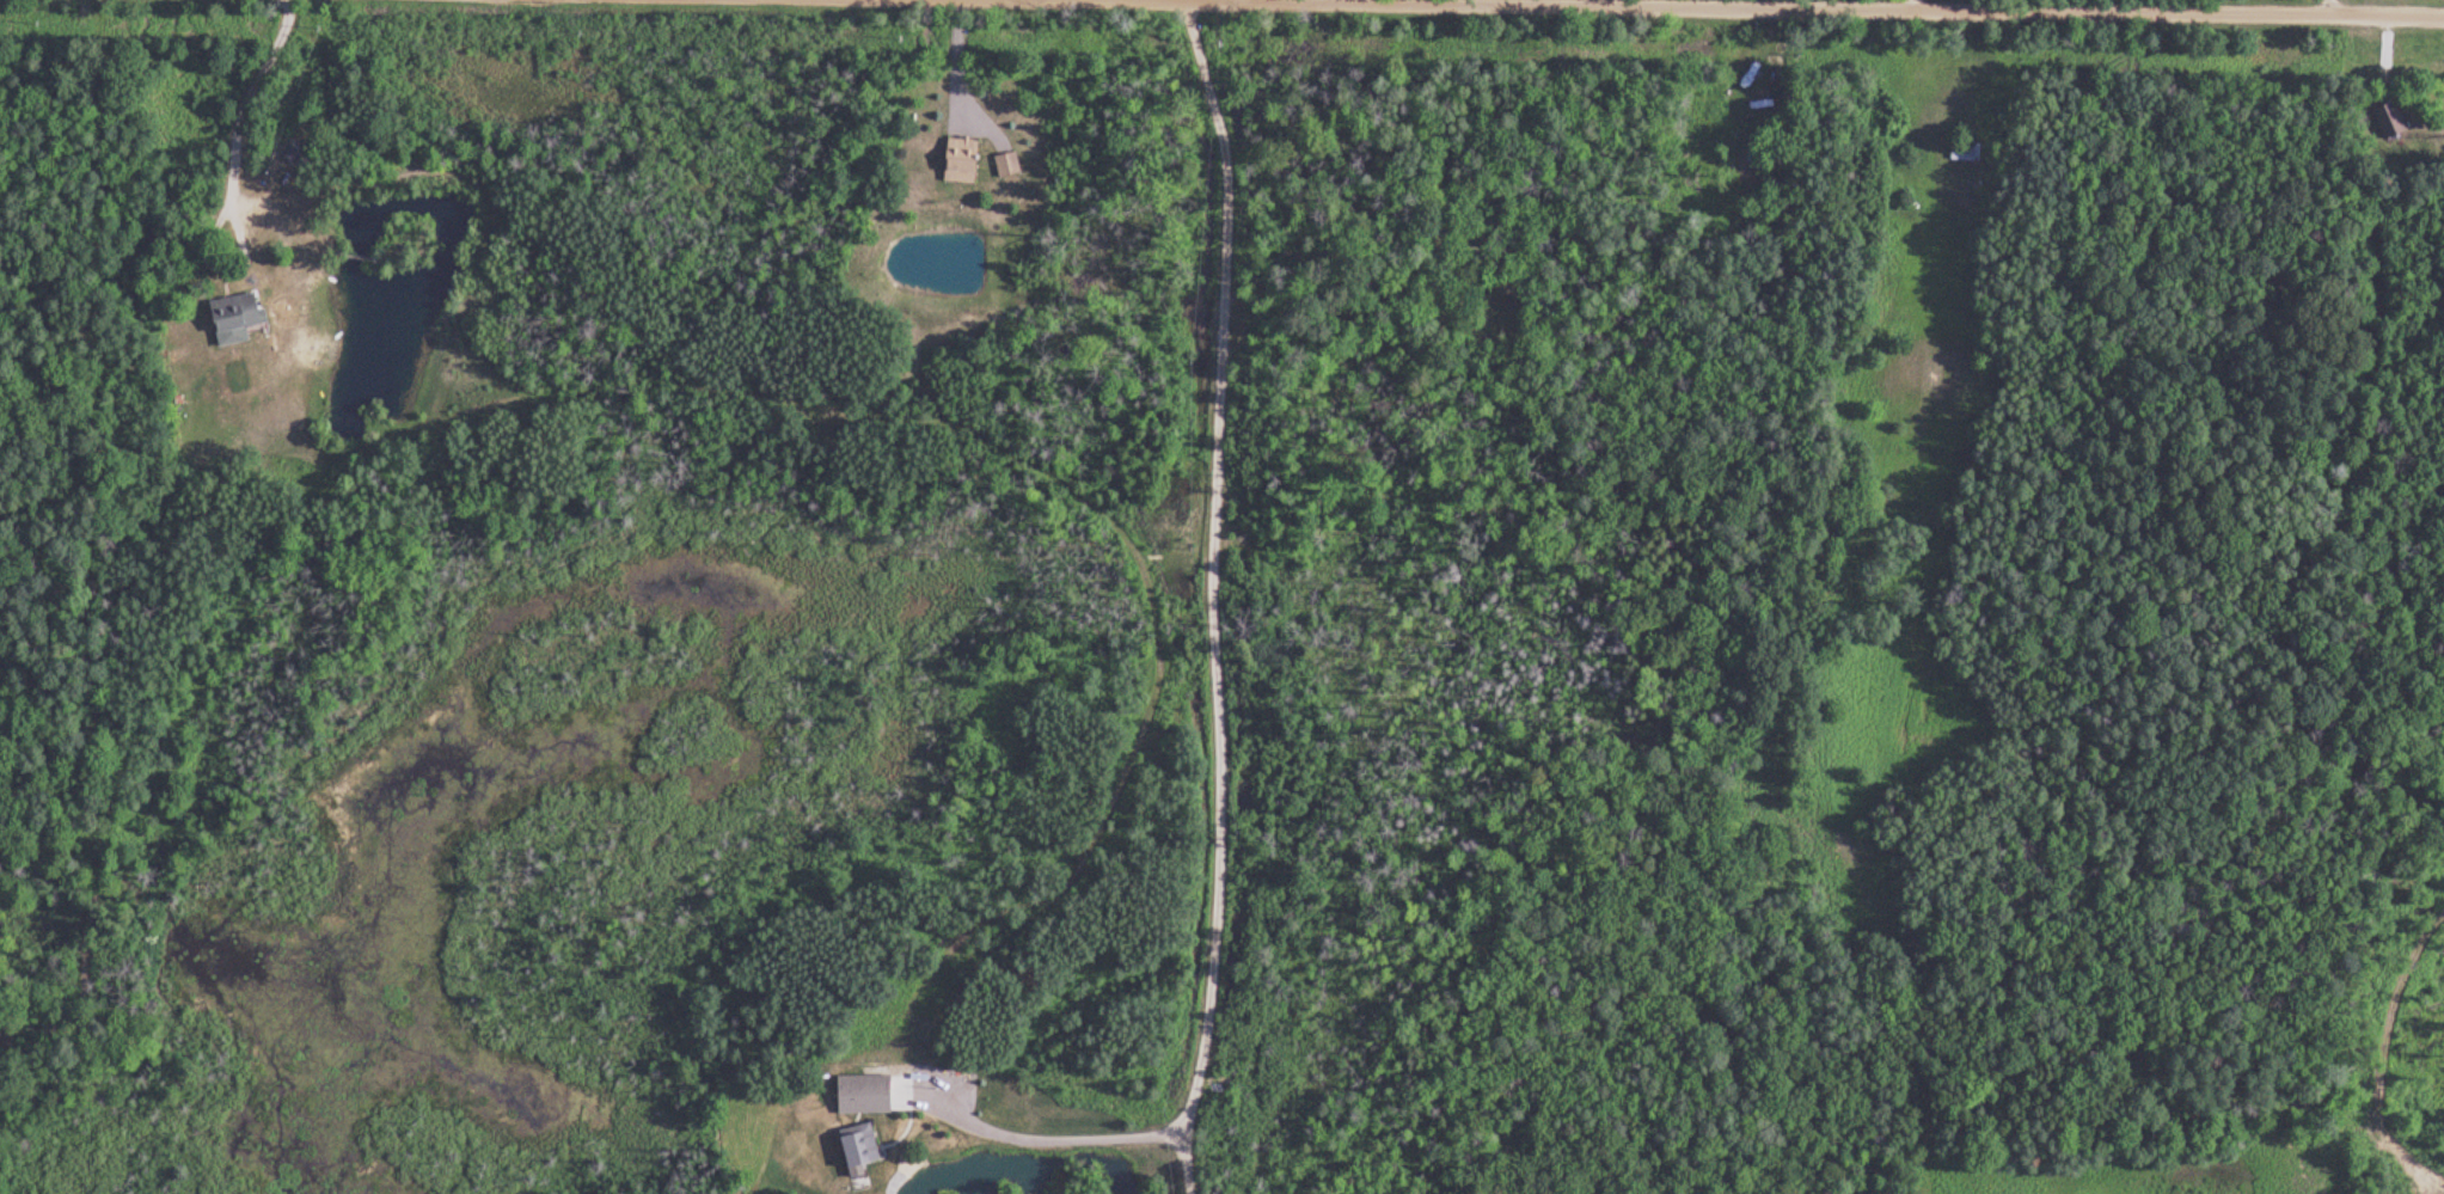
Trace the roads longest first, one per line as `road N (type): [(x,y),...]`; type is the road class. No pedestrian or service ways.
road 1 (residential): [(659,0),(2443,28)]

